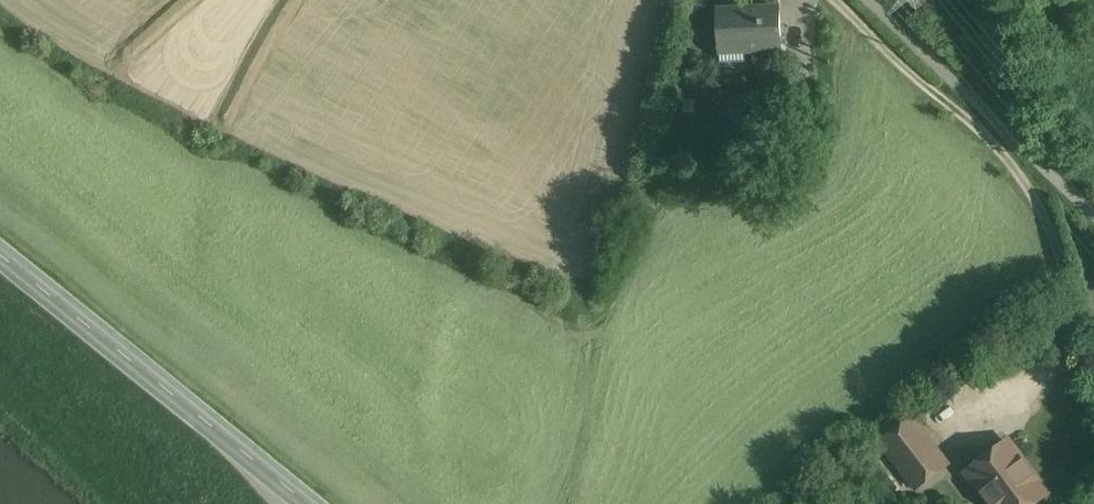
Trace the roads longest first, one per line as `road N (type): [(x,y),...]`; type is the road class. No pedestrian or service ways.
road 1 (track): [(837,0),(1009,158),(1046,216),(1074,324),(1015,407)]
road 2 (tertiary): [(309,503),(28,278)]
road 3 (unclassified): [(248,0),(28,278)]

